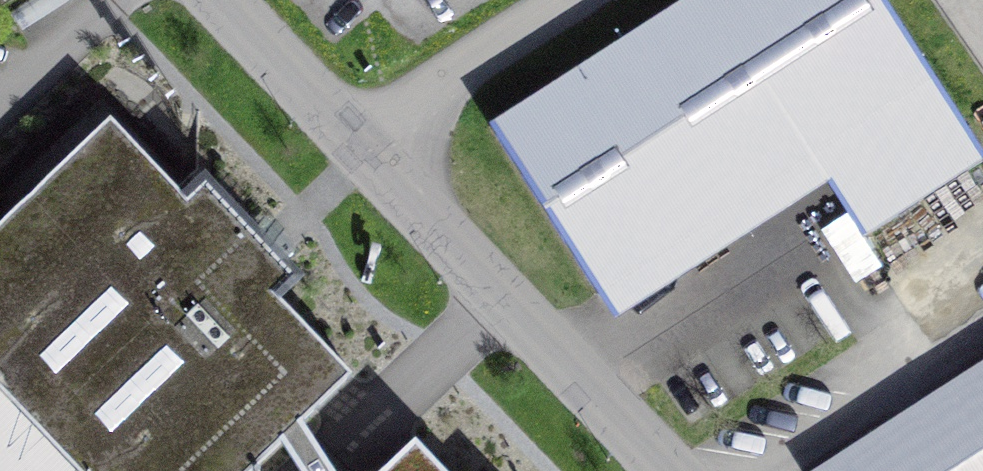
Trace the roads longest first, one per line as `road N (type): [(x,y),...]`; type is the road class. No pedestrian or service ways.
road 1 (unclassified): [(358,141),(669,470)]
road 2 (unclassified): [(573,0),(358,141)]
road 3 (unclassified): [(221,0),(358,141)]

